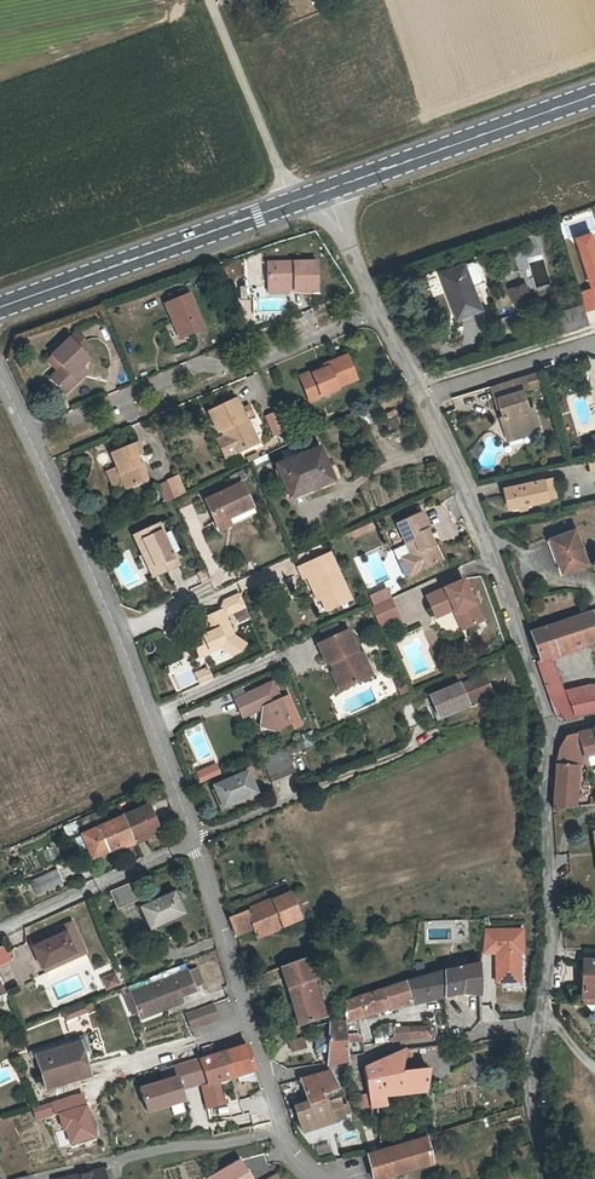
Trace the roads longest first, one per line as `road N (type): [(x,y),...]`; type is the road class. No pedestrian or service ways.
road 1 (residential): [(378,314),(452,460),(550,726)]
road 2 (residential): [(191,840),(118,634),(29,437)]
road 3 (residential): [(29,437),(200,366),(237,370),(378,314)]
road 4 (tertiary): [(292,202),(0,304)]
road 5 (residential): [(550,726),(543,791),(551,960),(534,1025)]
road 6 (tertiary): [(594,95),(325,191)]
road 7 (residential): [(534,1025),(399,1045),(355,1063),(267,1078)]
road 8 (residential): [(267,1078),(191,840)]
road 9 (residential): [(292,202),(209,0)]
road 10 (residential): [(191,840),(0,927)]
road 11 (residential): [(116,1160),(283,1131)]
road 12 (residential): [(534,1025),(533,1088),(558,1178)]
road 13 (residential): [(325,191),(378,314)]

